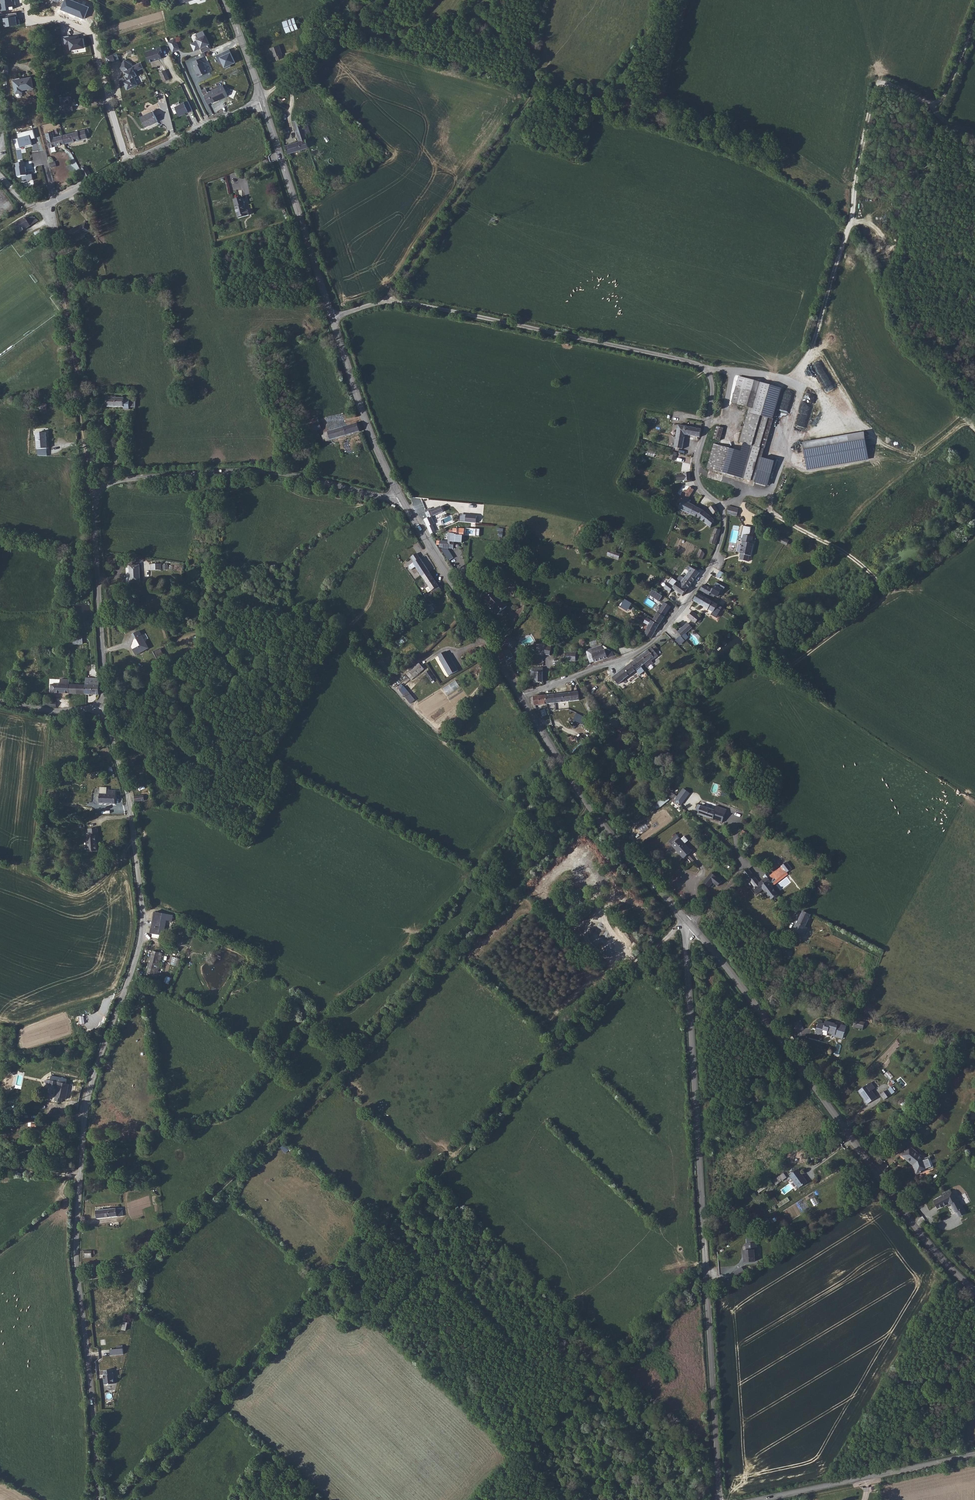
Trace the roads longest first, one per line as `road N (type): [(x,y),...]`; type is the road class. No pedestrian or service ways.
road 1 (unclassified): [(333,317),(403,302),(693,363),(712,380),(699,474),(723,509),(724,532),(698,587),(631,654),(521,696)]
road 2 (unclassified): [(99,1499),(77,1276),(80,1176),(87,1088),(142,934),(132,823),(105,709)]
road 3 (unclassified): [(720,1499),(686,942),(691,928)]
road 4 (track): [(937,108),(889,81),(875,85),(848,233),(815,340),(793,379),(706,371)]
road 5 (tertiary): [(691,928),(920,1233),(974,1290)]
road 6 (track): [(385,301),(537,80),(546,71),(585,81)]
road 7 (unclassified): [(91,496),(126,478),(275,472),(400,497)]
road 8 (tertiary): [(521,696),(590,805),(691,928)]
road 9 (tertiary): [(400,497),(521,696)]
road 10 (tertiary): [(262,103),(333,317)]
road 11 (unclassified): [(759,1499),(974,1454)]
road 12 (residential): [(27,0),(30,21),(56,18),(95,36),(128,159)]
road 13 (unclassified): [(105,709),(91,496)]
road 14 (tertiary): [(333,317),(370,433),(400,497)]
road 15 (track): [(372,0),(259,96)]
road 16 (track): [(974,16),(937,108),(944,121),(974,134)]
road 17 (unclassified): [(128,159),(262,103)]

